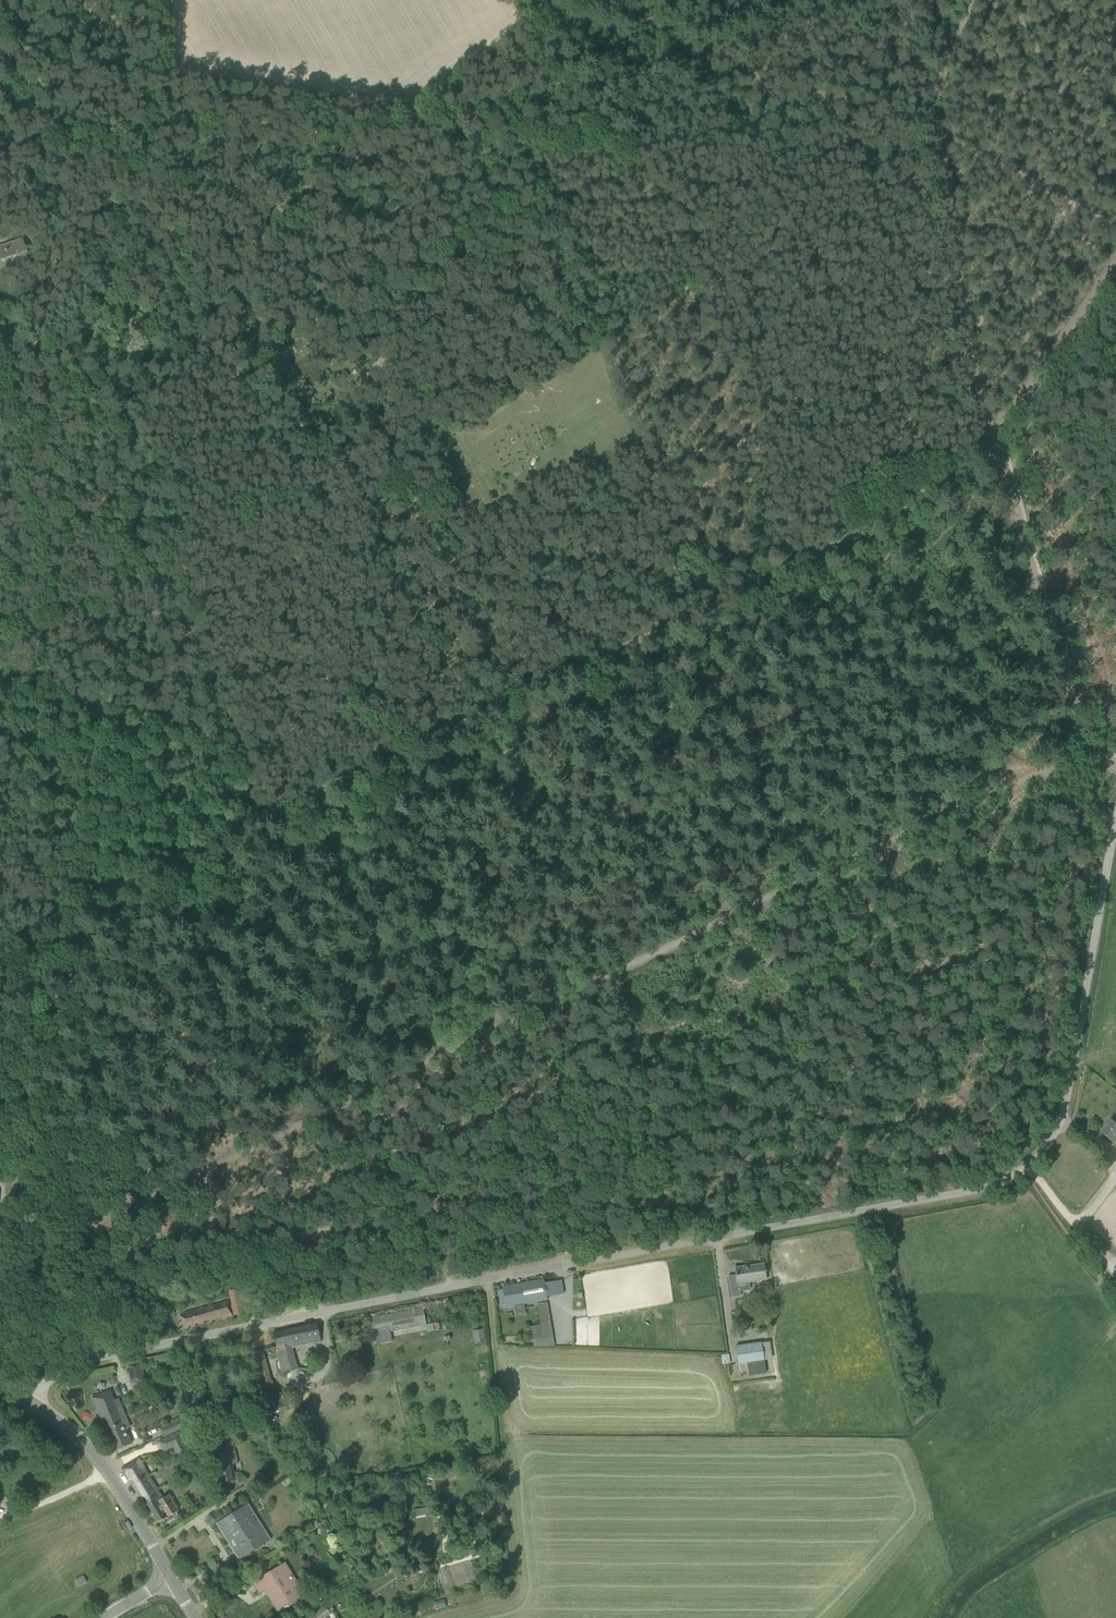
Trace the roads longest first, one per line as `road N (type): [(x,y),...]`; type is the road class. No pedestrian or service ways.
road 1 (unclassified): [(26,1401),(87,1360),(1005,1177),(1047,1144),(1057,1120),(1115,816)]
road 2 (track): [(1115,224),(923,126),(656,139),(501,129),(172,80)]
road 3 (track): [(62,1240),(796,884)]
road 4 (track): [(147,1198),(134,1147),(140,1122),(111,1071),(60,915),(85,772),(181,563)]
road 5 (track): [(596,658),(0,944)]
road 6 (track): [(113,290),(181,563),(265,816)]
road 7 (track): [(991,443),(940,147),(927,113),(967,0)]
road 8 (track): [(991,443),(817,552),(596,658)]
road 9 (track): [(991,443),(1076,719),(1092,748),(1115,766)]
road 10 (track): [(113,290),(375,485)]
road 11 (track): [(796,884),(1092,748)]
road 12 (track): [(596,658),(673,770),(796,884)]
road 13 (track): [(375,485),(577,626),(596,658)]
road 14 (track): [(547,1006),(687,1242)]
road 15 (track): [(414,117),(422,202),(489,377)]
road 16 (track): [(62,1240),(0,1011)]
road 17 (tertiary): [(170,1578),(93,1453),(26,1401)]
road 18 (track): [(1006,0),(1115,200)]
road 19 (track): [(172,80),(113,290)]
road 20 (track): [(331,1110),(454,1287)]
road 21 (track): [(1115,273),(991,443)]
road 22 (track): [(506,1470),(487,1280)]
road 23 (track): [(113,290),(0,155)]
road 24 (track): [(172,80),(0,45)]
road 25 (track): [(113,290),(51,346),(16,353)]

